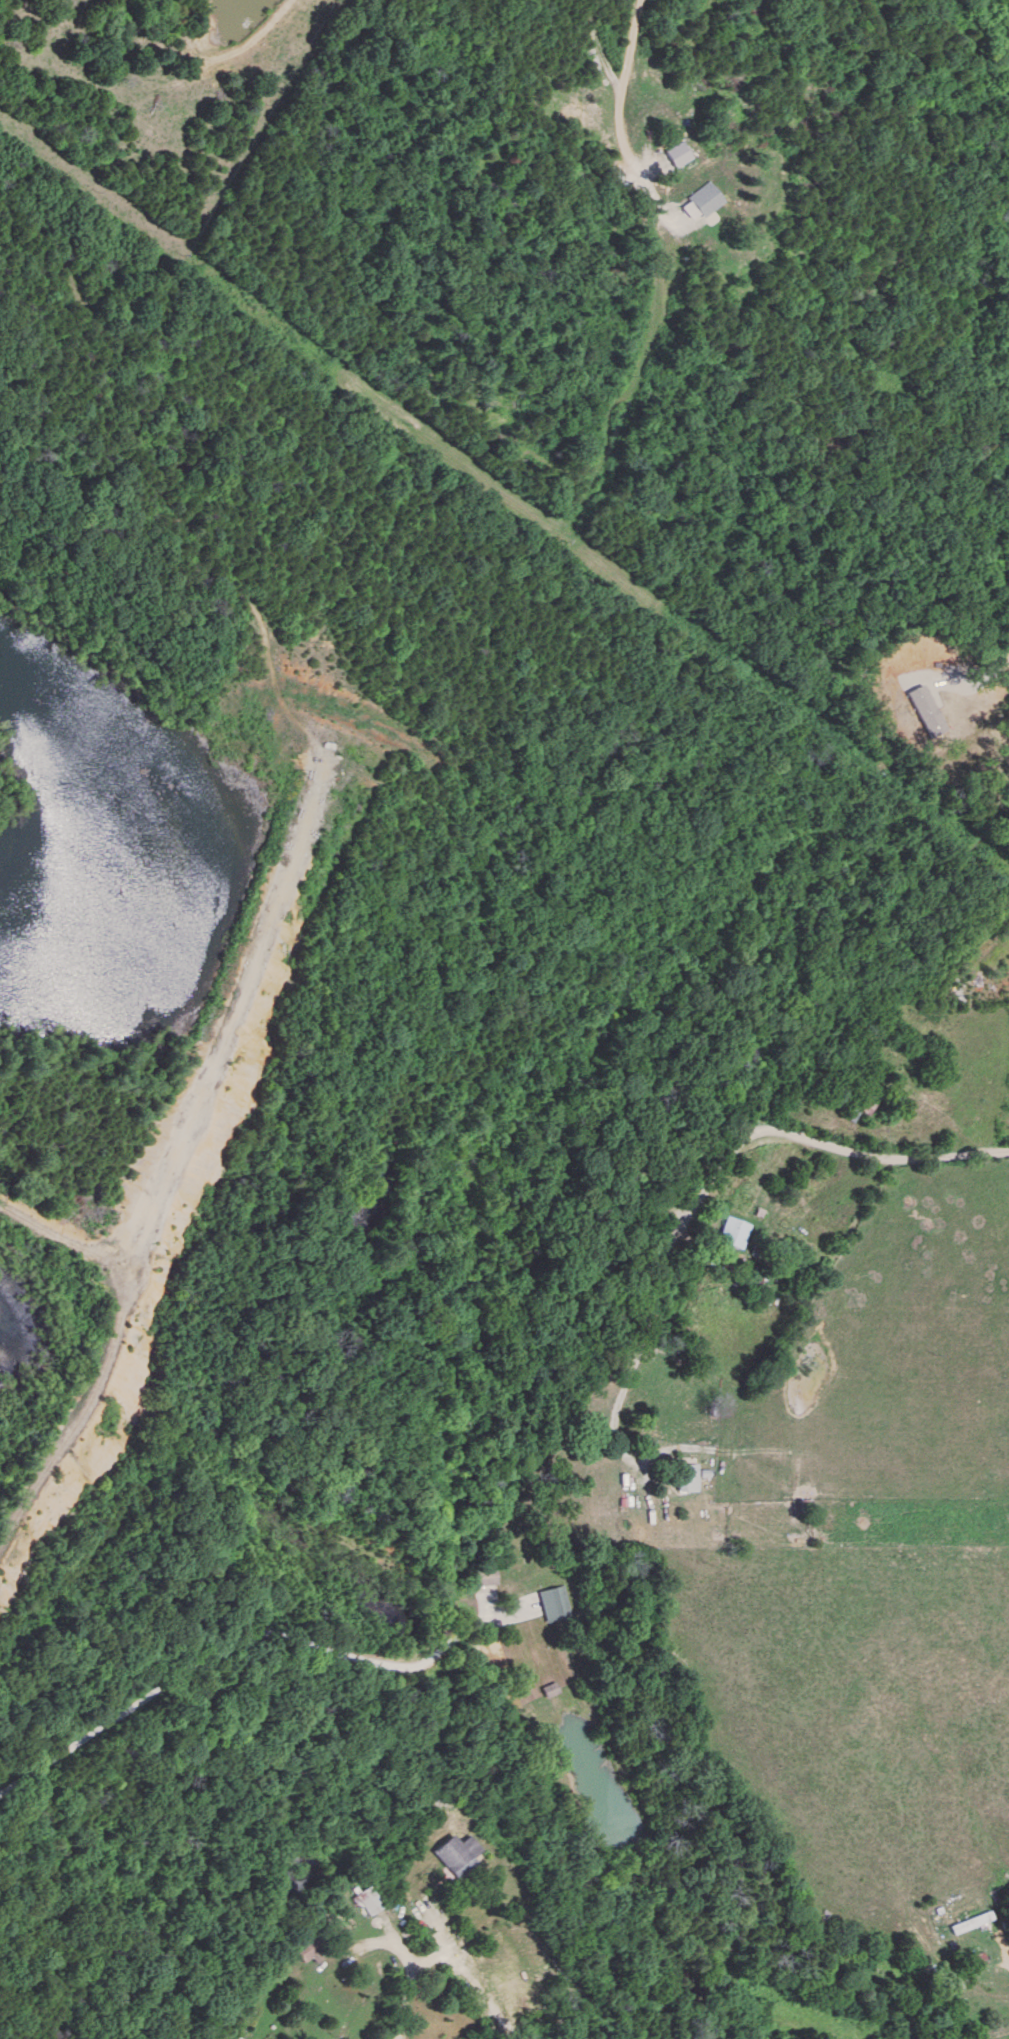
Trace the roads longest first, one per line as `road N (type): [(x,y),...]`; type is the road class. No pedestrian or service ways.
road 1 (residential): [(616,1455),(612,1420),(647,1327),(666,1243),(744,1140),(780,1136),(875,1164),(1008,1154)]

